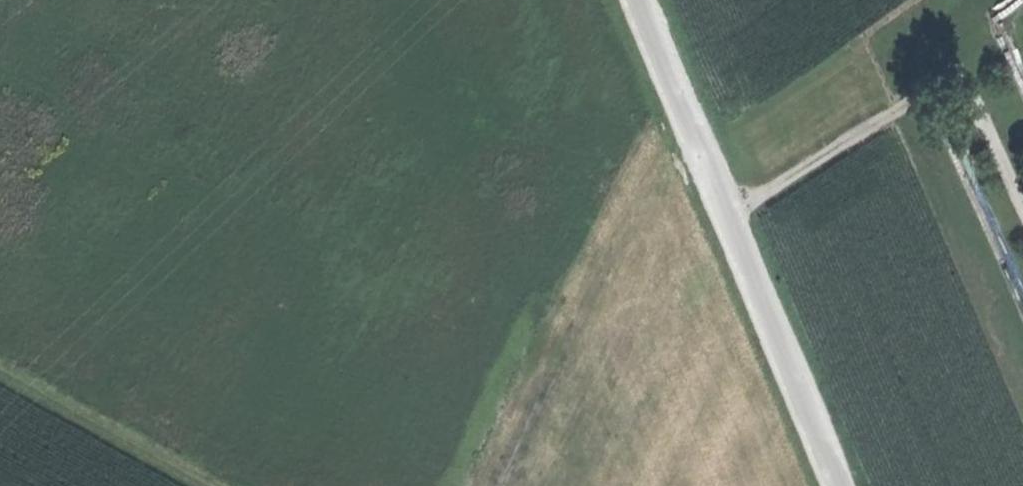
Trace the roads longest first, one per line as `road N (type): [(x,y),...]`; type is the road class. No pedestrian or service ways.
road 1 (track): [(838,485),(640,0)]
road 2 (track): [(0,374),(202,485)]

